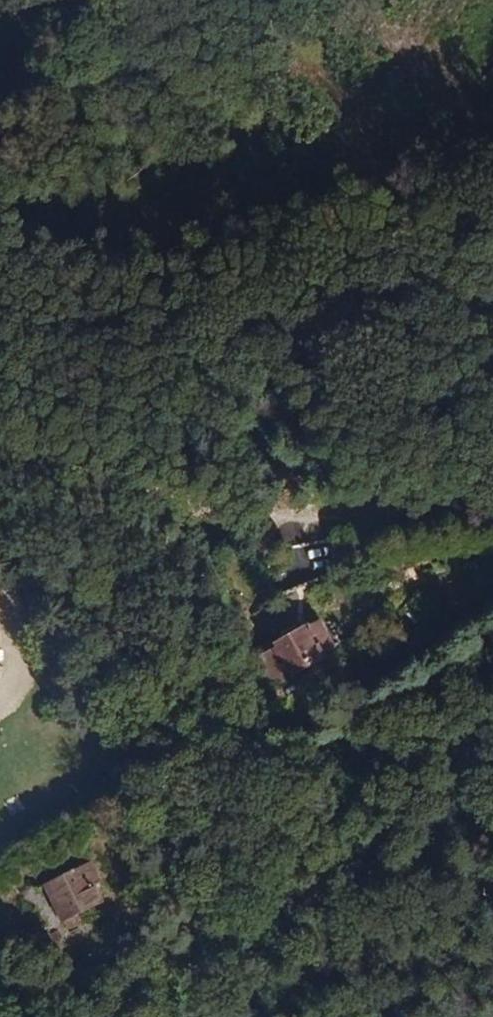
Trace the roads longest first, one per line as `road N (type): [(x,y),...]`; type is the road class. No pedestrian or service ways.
road 1 (track): [(492,524),(417,517),(250,525),(0,456)]

